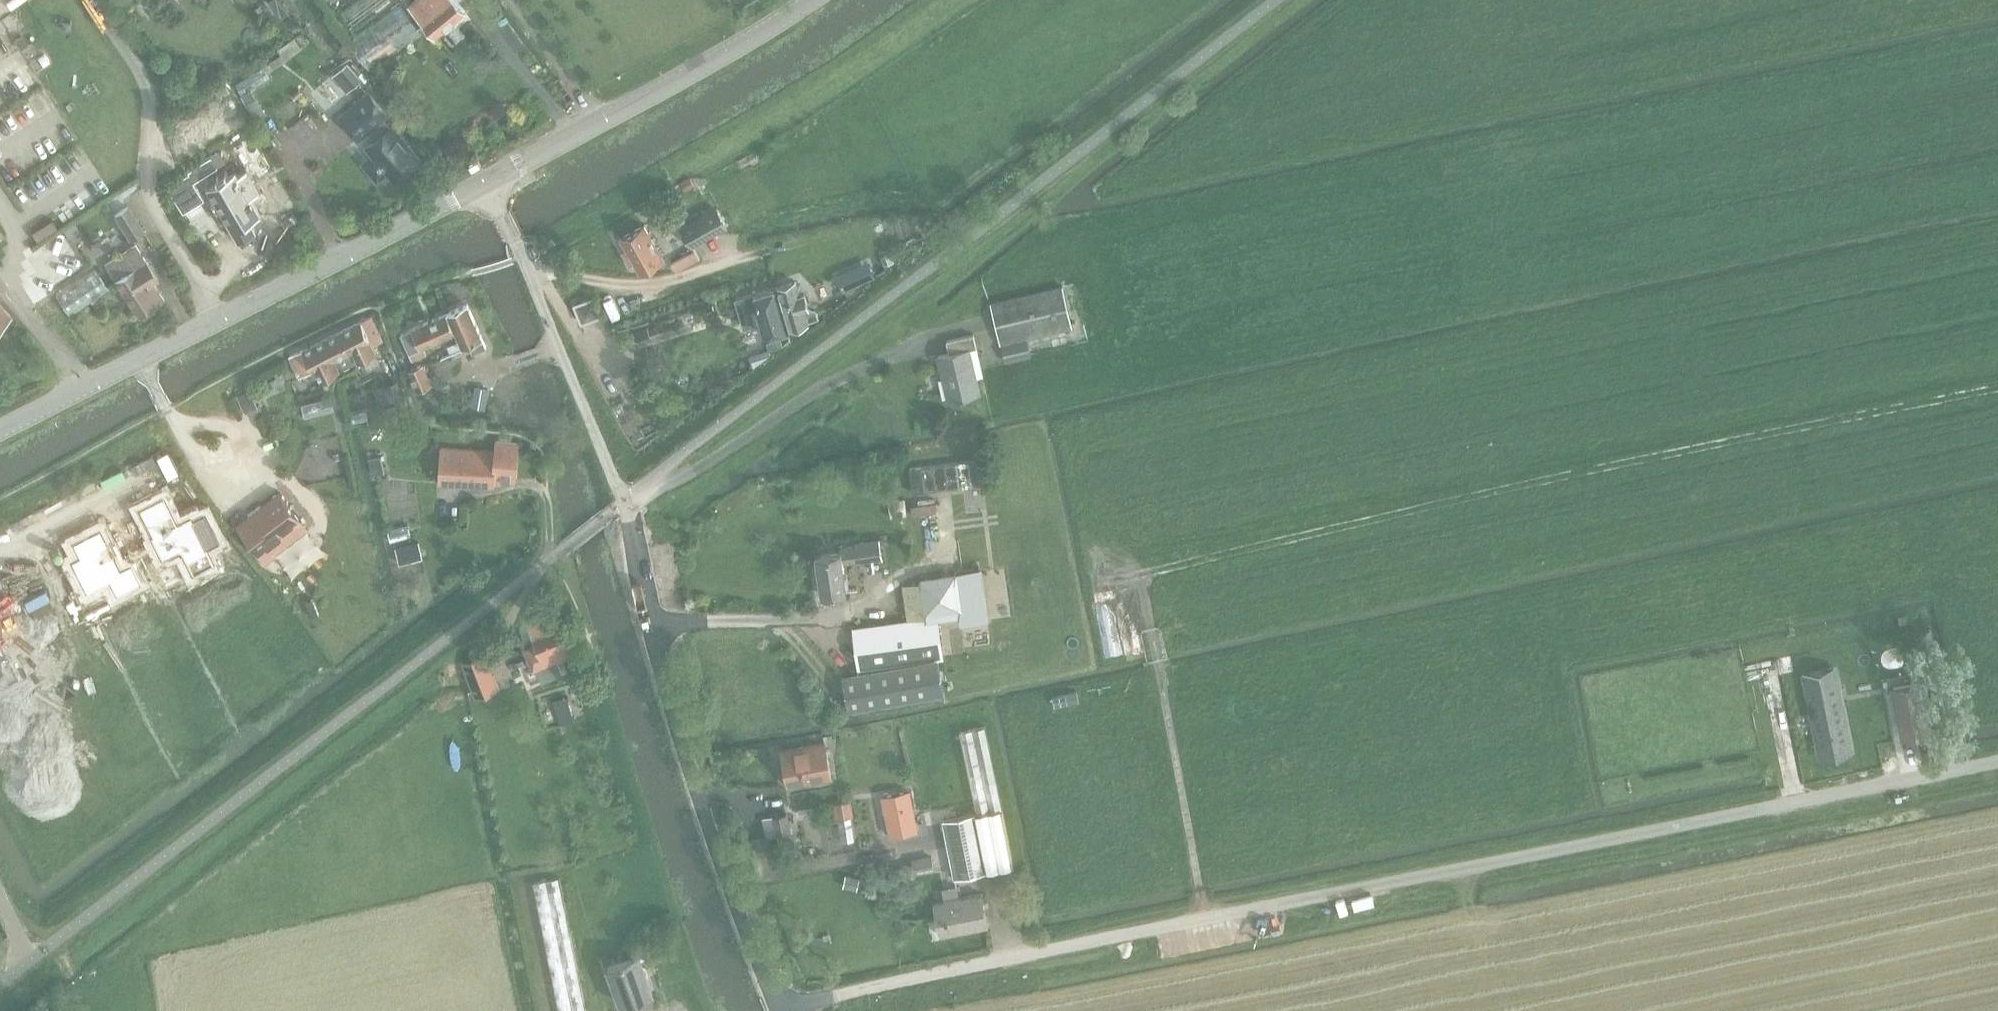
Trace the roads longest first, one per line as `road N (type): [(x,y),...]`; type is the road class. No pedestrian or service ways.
road 1 (unclassified): [(778,1010),(1997,763)]
road 2 (track): [(1997,391),(1139,578),(1205,922)]
road 3 (secondary): [(0,431),(484,187)]
road 4 (unclassified): [(778,1010),(676,738),(624,506)]
road 5 (secondary): [(484,187),(812,0)]
road 6 (unclassified): [(624,506),(484,187)]

